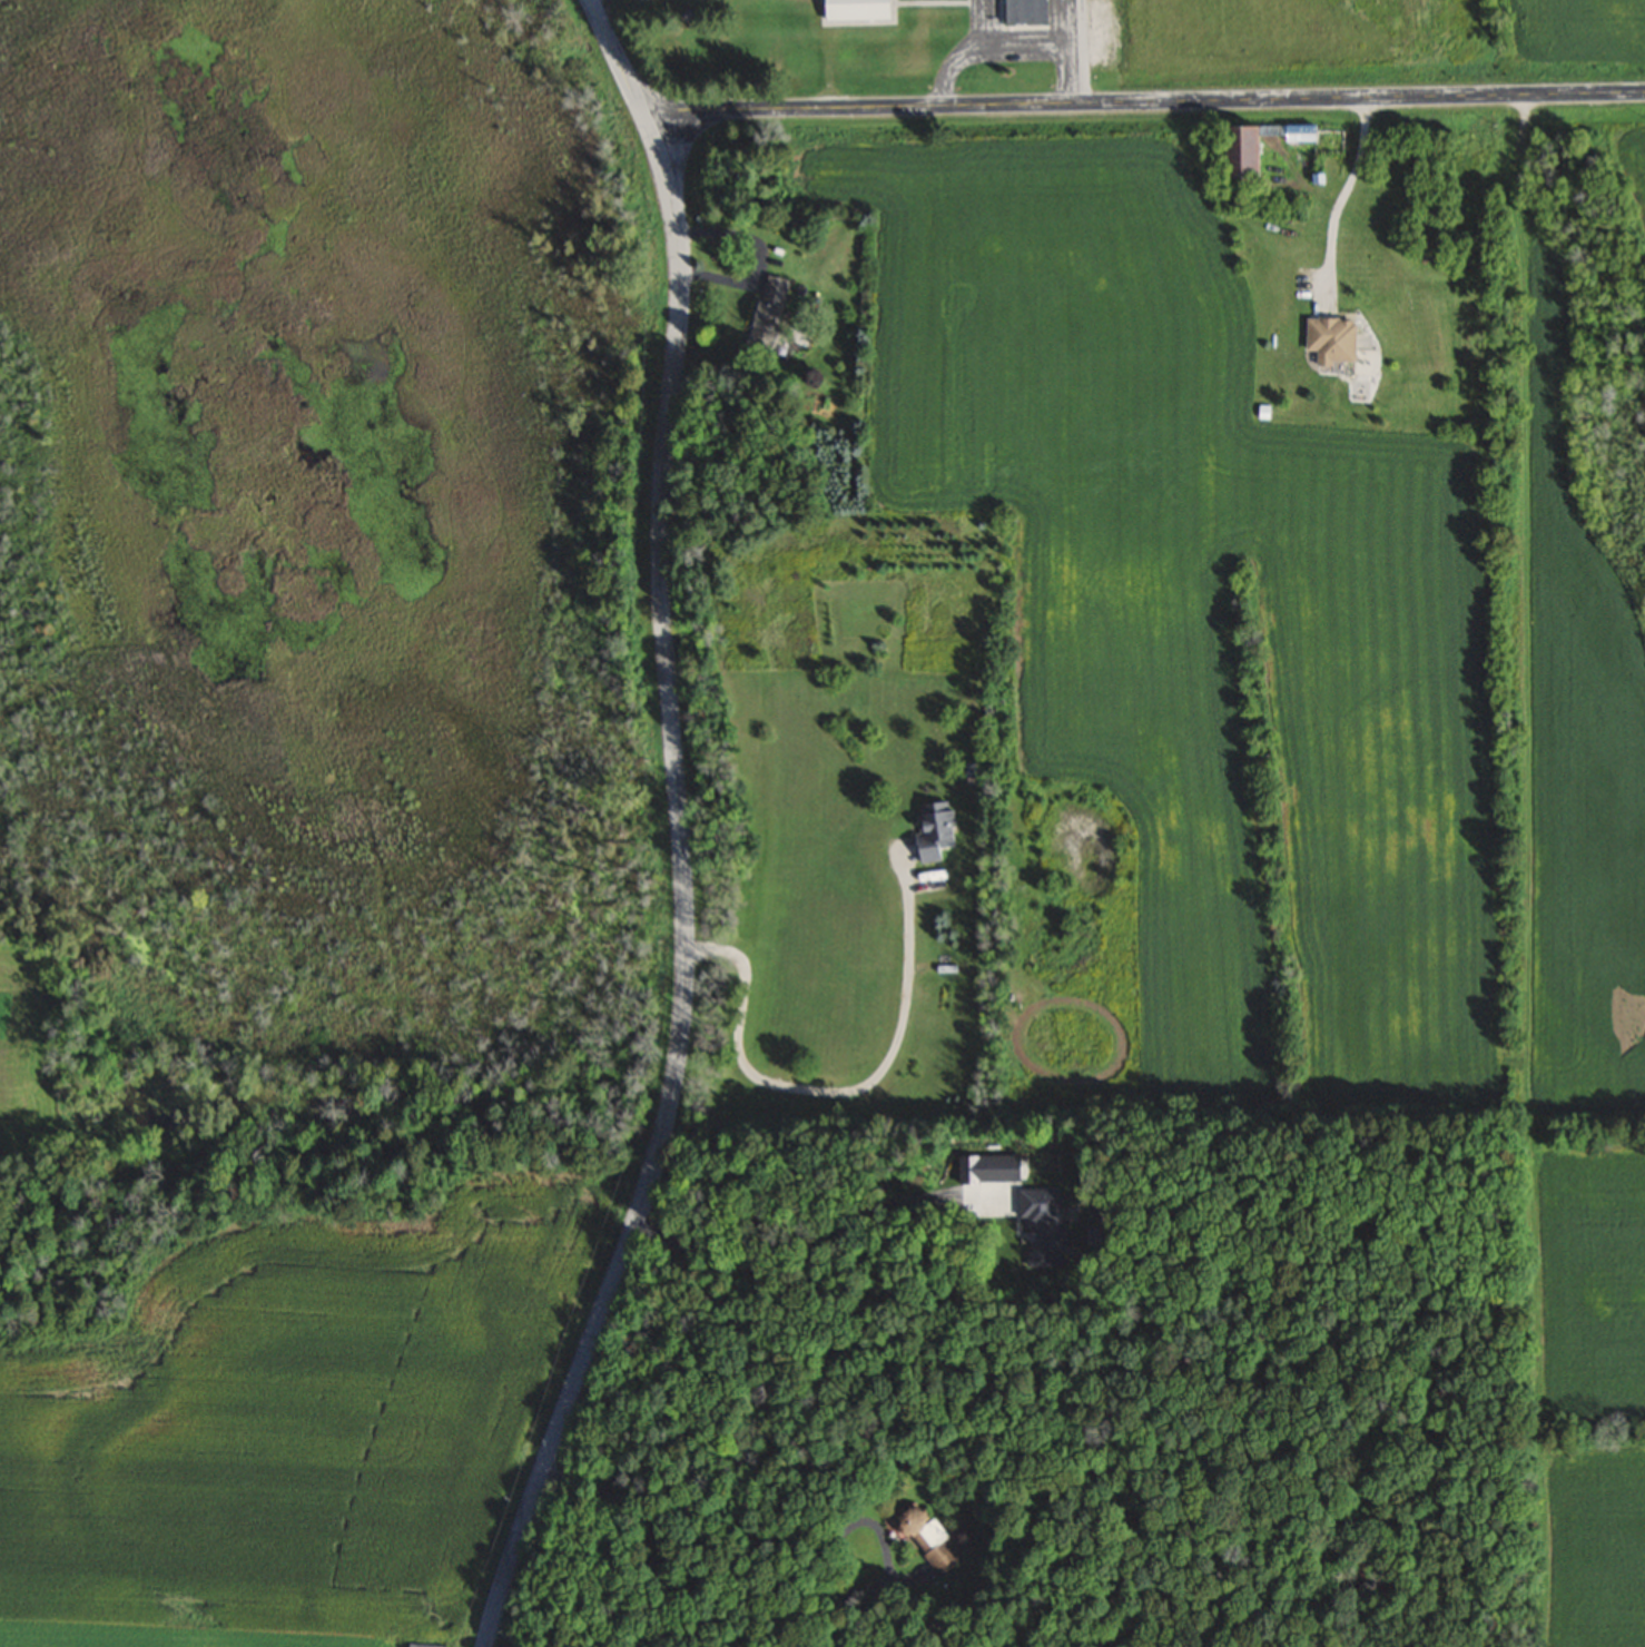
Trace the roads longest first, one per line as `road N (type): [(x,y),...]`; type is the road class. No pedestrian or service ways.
road 1 (tertiary): [(485,1646),(636,1227),(682,1038),(686,896),(661,560),(680,252),(667,178),(641,112)]
road 2 (secondary): [(641,112),(1644,93)]
road 3 (secondary): [(641,112),(590,0)]

